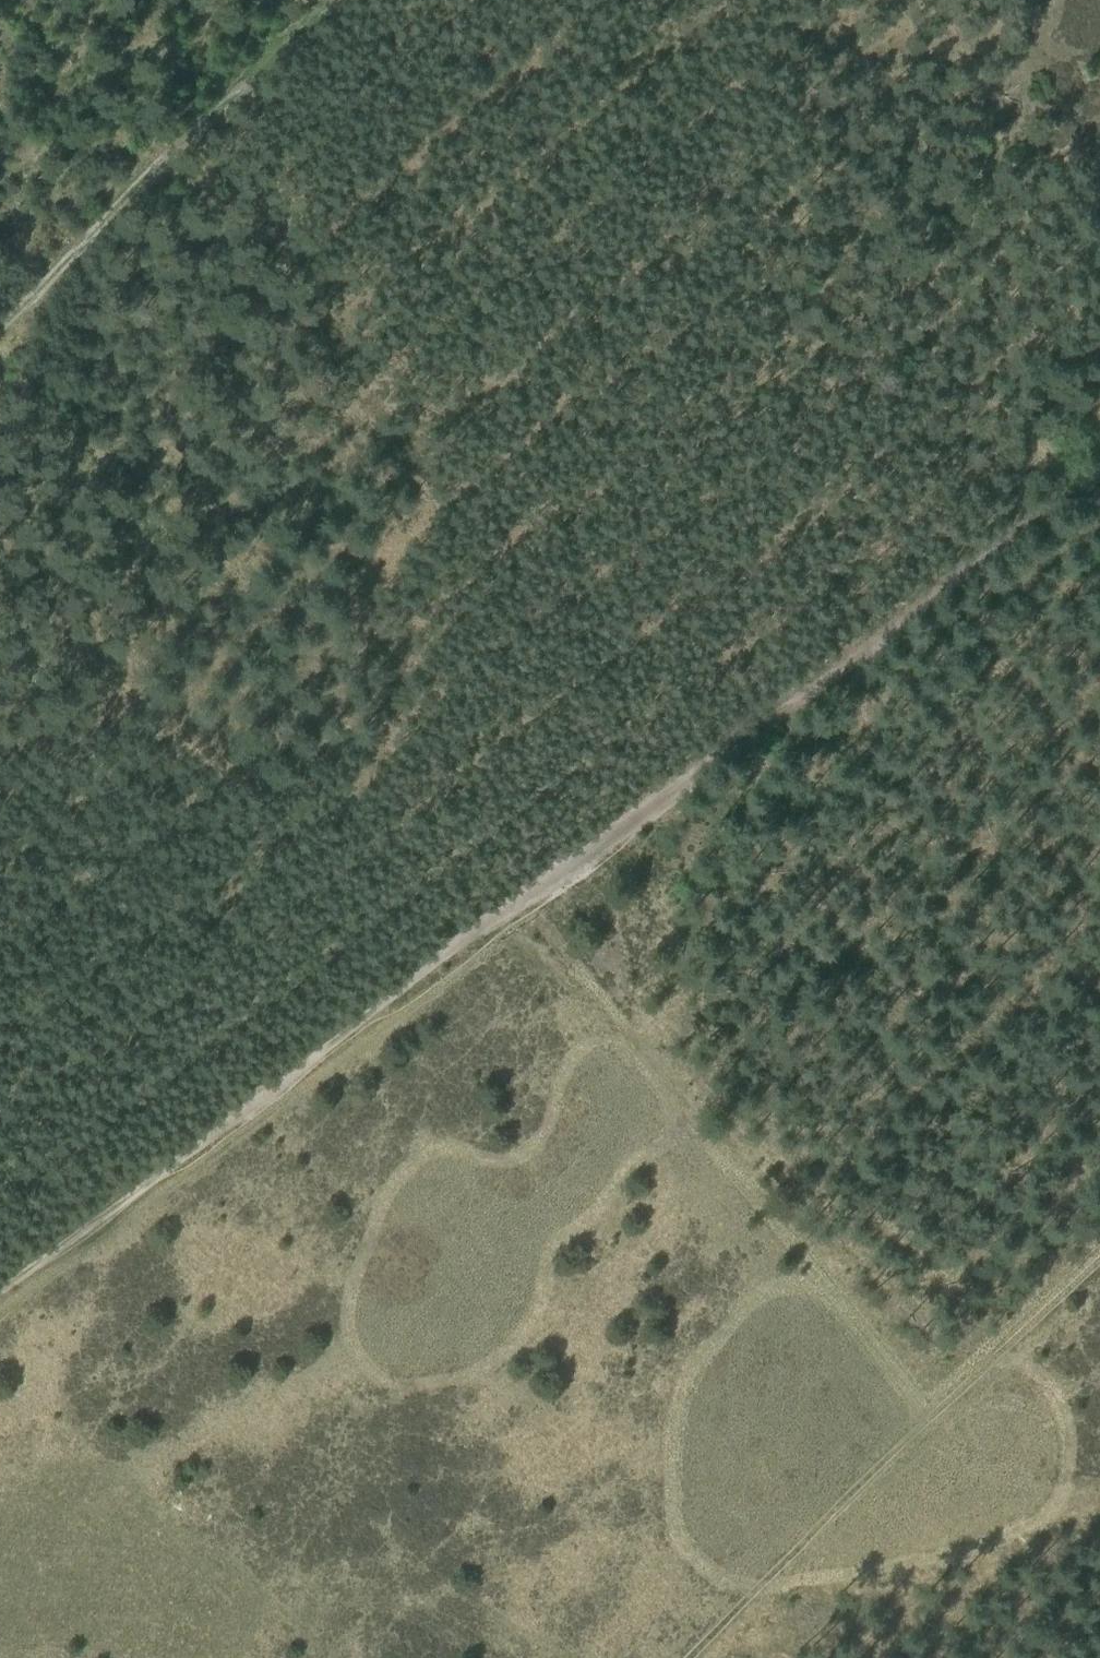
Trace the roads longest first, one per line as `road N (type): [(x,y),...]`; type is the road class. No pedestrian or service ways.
road 1 (track): [(0,1287),(916,621),(1068,514),(1099,512)]
road 2 (track): [(698,1657),(801,1546),(1099,1262)]

